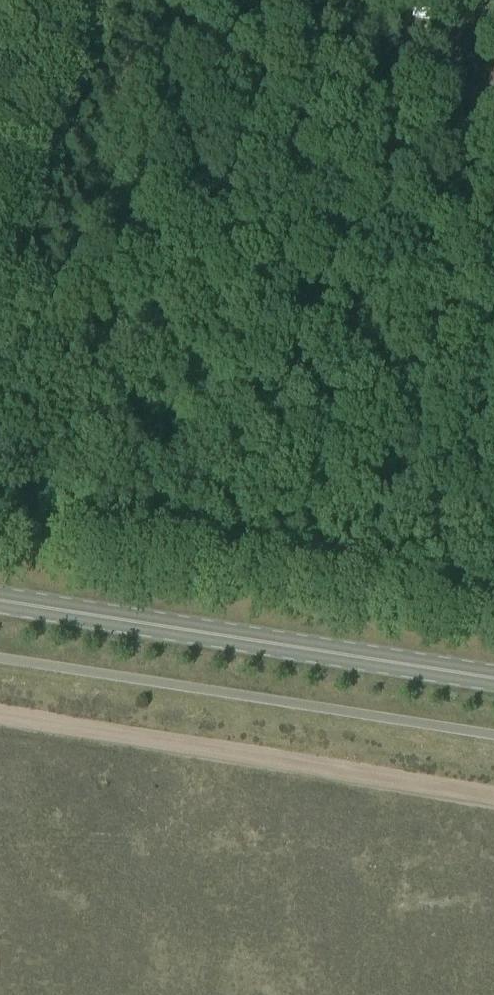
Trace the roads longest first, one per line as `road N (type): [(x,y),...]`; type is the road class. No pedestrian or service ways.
road 1 (track): [(493,798),(0,716)]
road 2 (primary): [(493,679),(0,601)]

